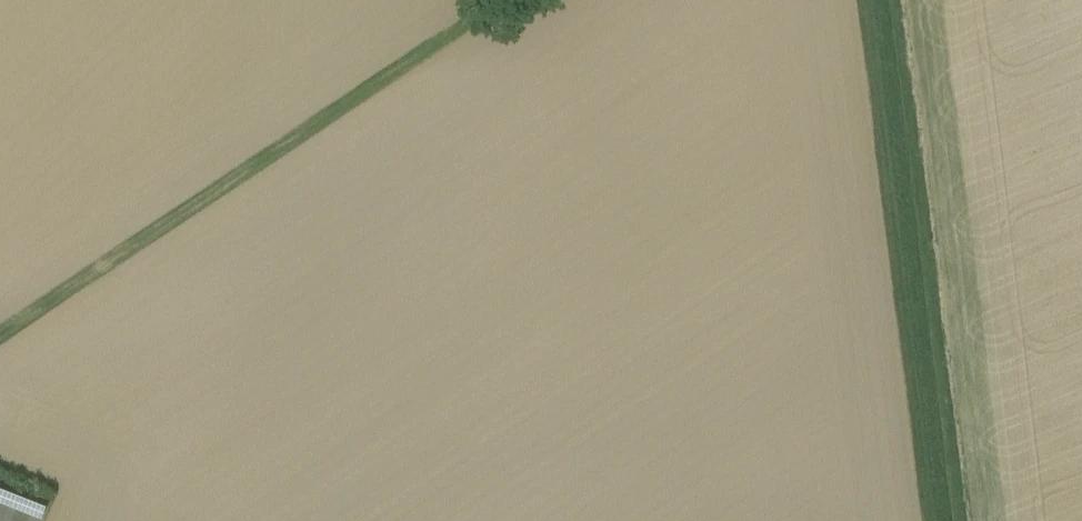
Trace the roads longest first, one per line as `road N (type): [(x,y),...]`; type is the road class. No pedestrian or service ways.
road 1 (track): [(498,0),(0,335)]

